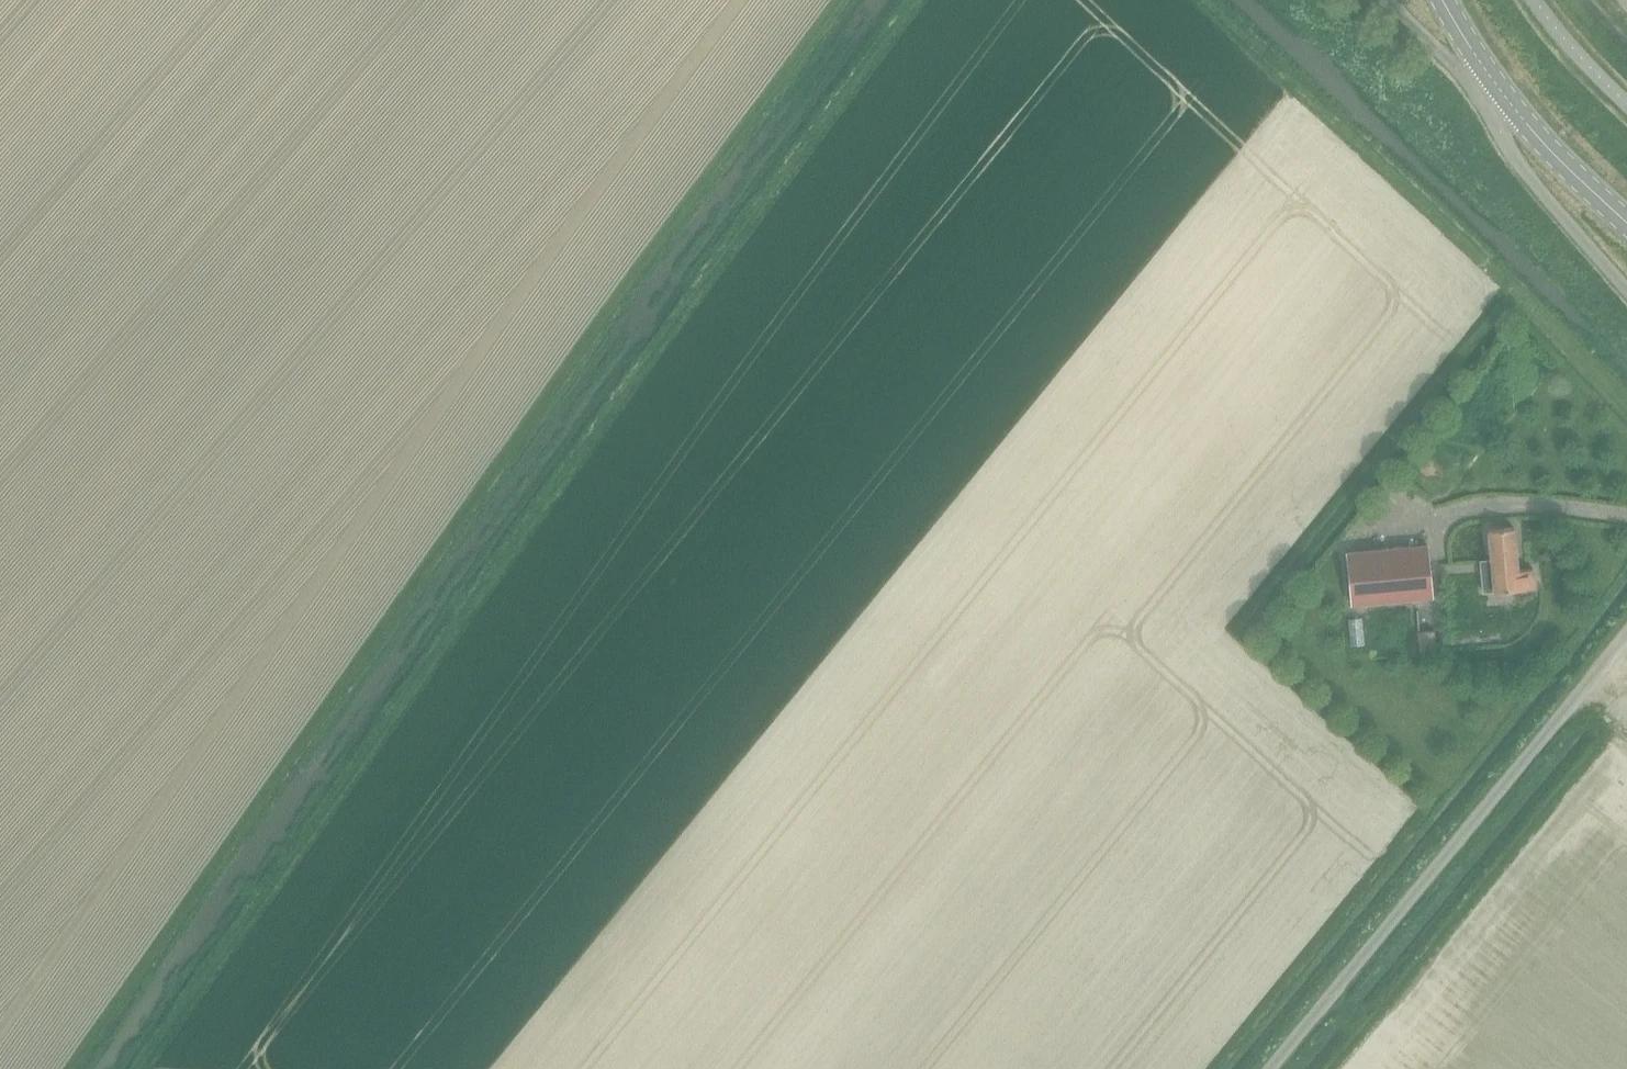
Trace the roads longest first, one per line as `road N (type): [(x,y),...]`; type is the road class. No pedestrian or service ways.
road 1 (unclassified): [(1277,1068),(1626,633)]
road 2 (unclassified): [(1626,291),(1516,160),(1475,94)]
road 3 (secondary): [(1626,220),(1563,164),(1496,84)]
road 4 (unclassified): [(1475,94),(1386,0)]

